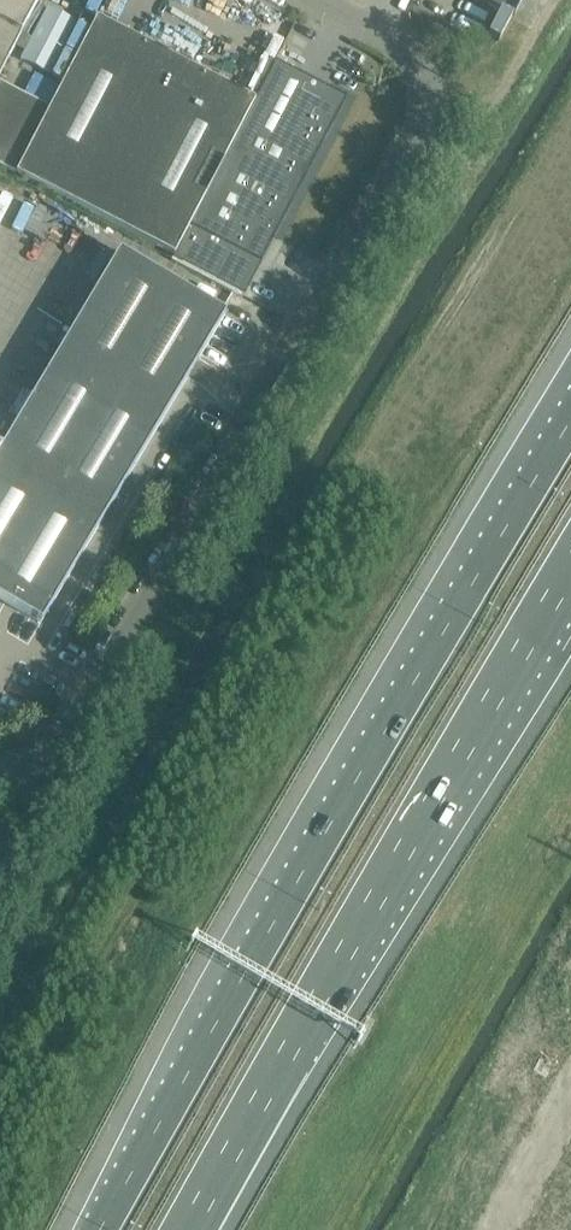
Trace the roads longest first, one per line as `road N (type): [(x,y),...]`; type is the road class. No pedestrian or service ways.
road 1 (unclassified): [(0,782),(22,785),(49,769),(378,209),(428,140),(422,54),(308,0)]
road 2 (motorway): [(570,424),(269,928),(101,1229)]
road 3 (motorway): [(189,1229),(570,570)]
road 4 (track): [(570,1110),(505,1229)]

